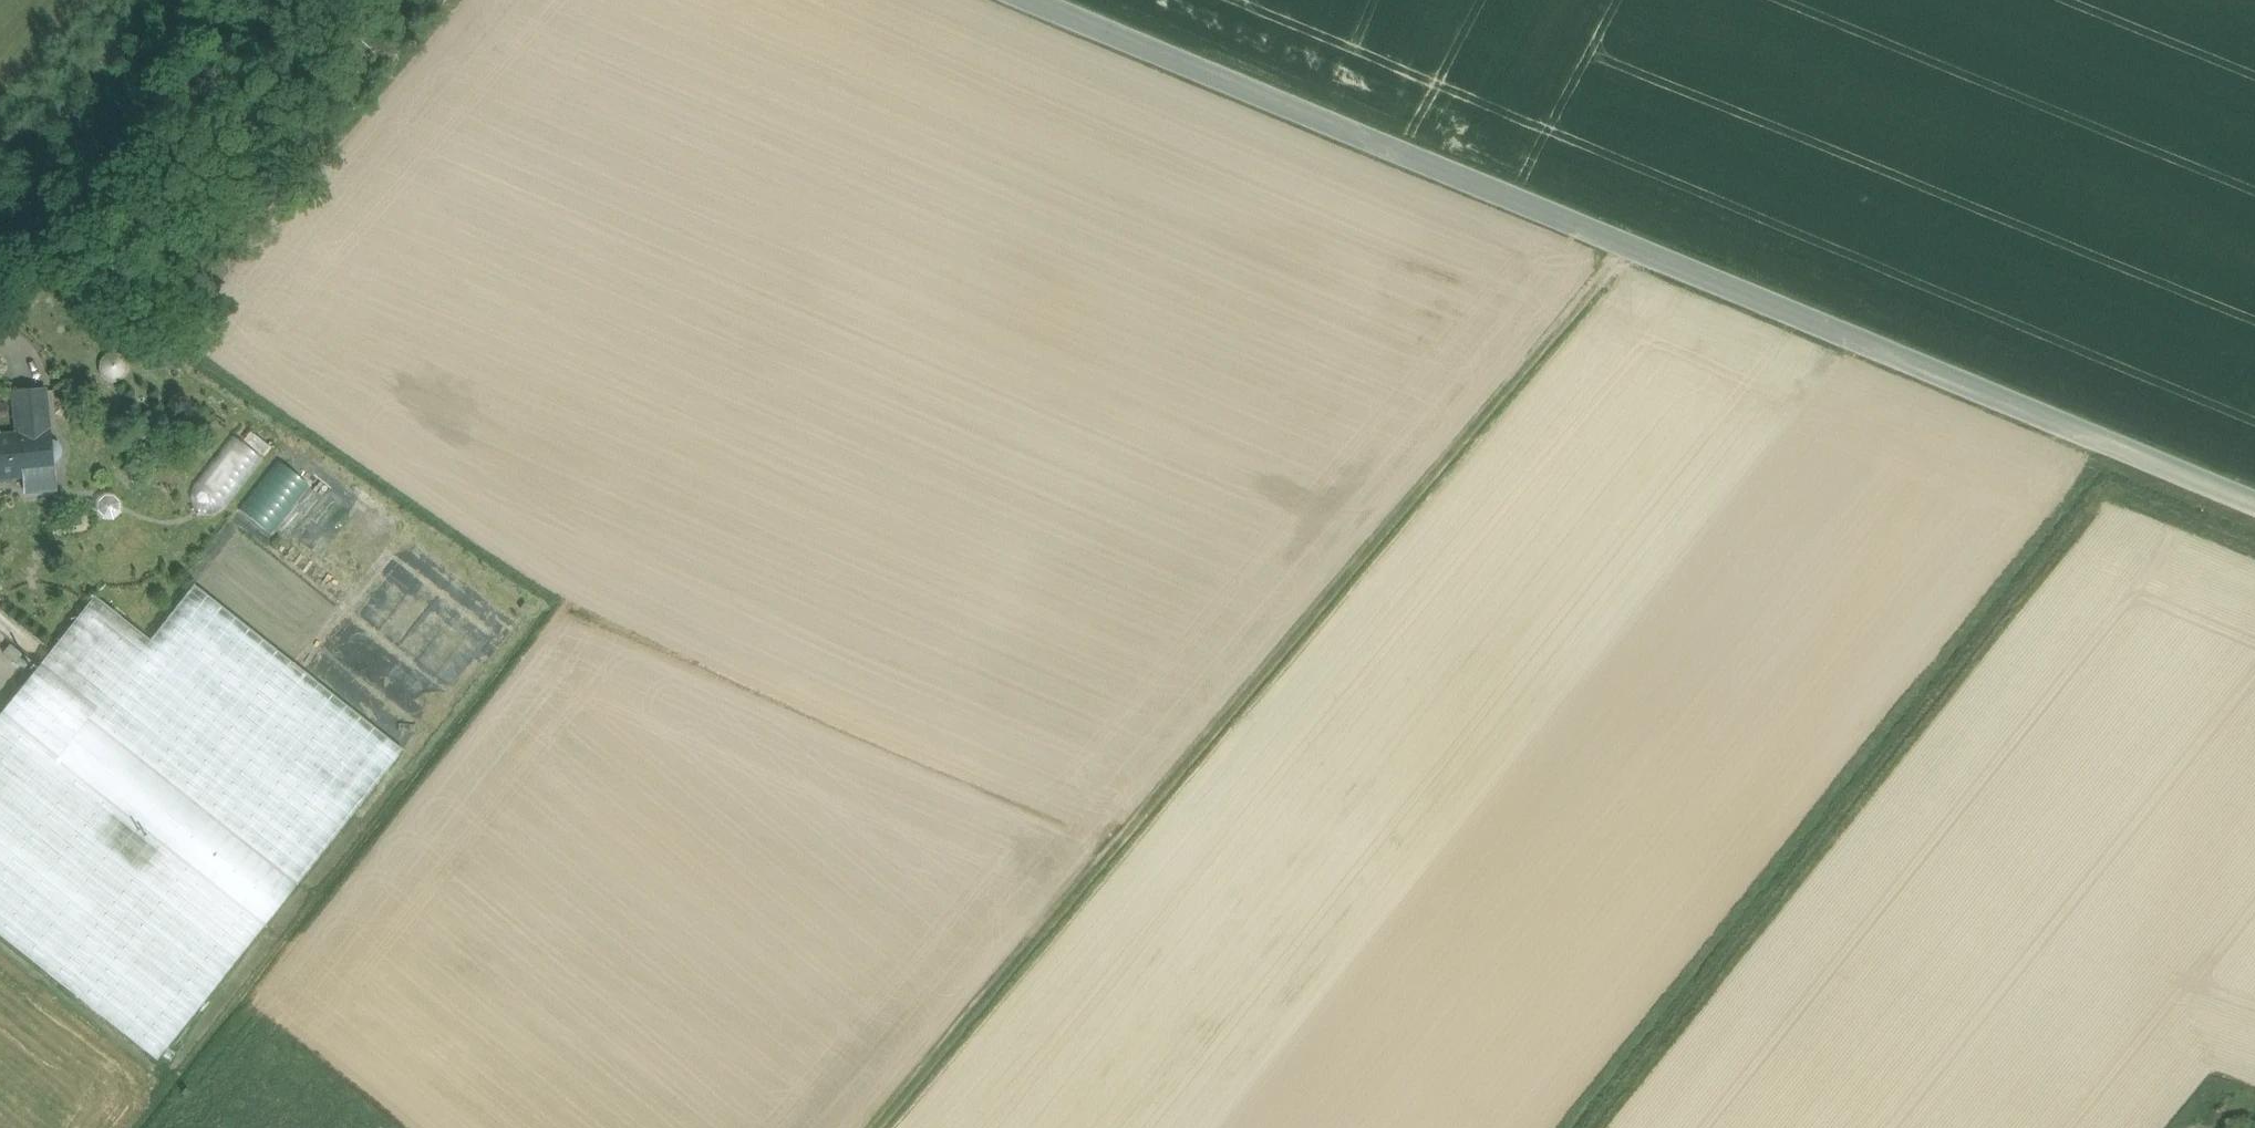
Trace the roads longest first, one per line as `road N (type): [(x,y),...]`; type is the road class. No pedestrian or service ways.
road 1 (residential): [(1048,0),(2254,498)]
road 2 (track): [(0,287),(240,0)]

